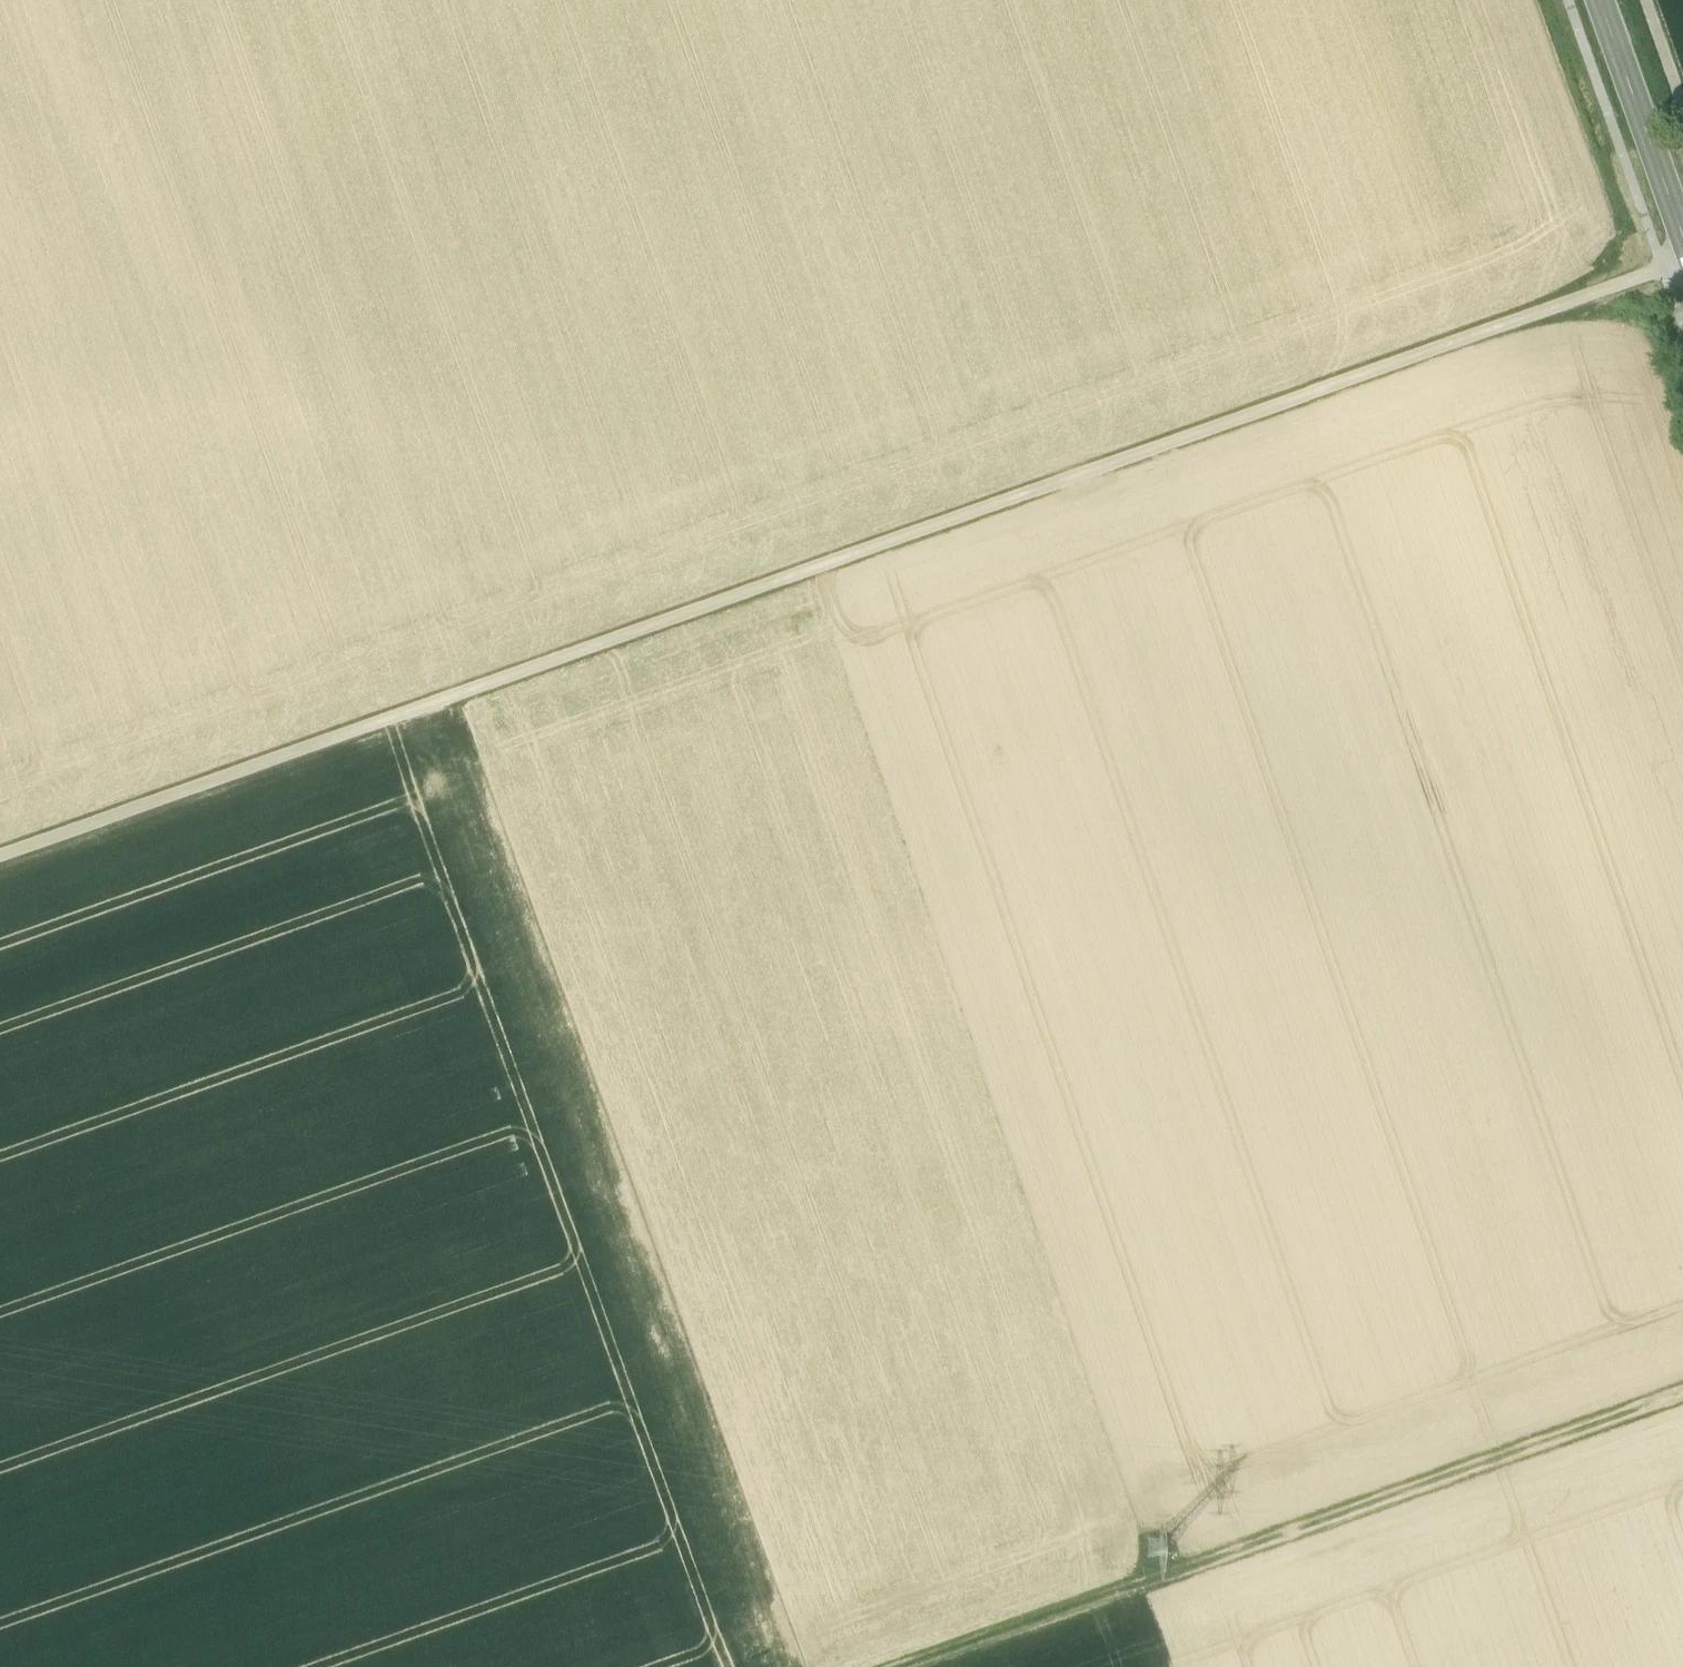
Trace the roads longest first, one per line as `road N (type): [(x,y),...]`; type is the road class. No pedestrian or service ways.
road 1 (track): [(0,857),(1682,261)]
road 2 (track): [(910,1666),(1682,1394)]
road 3 (secondary): [(1599,0),(1682,235)]

